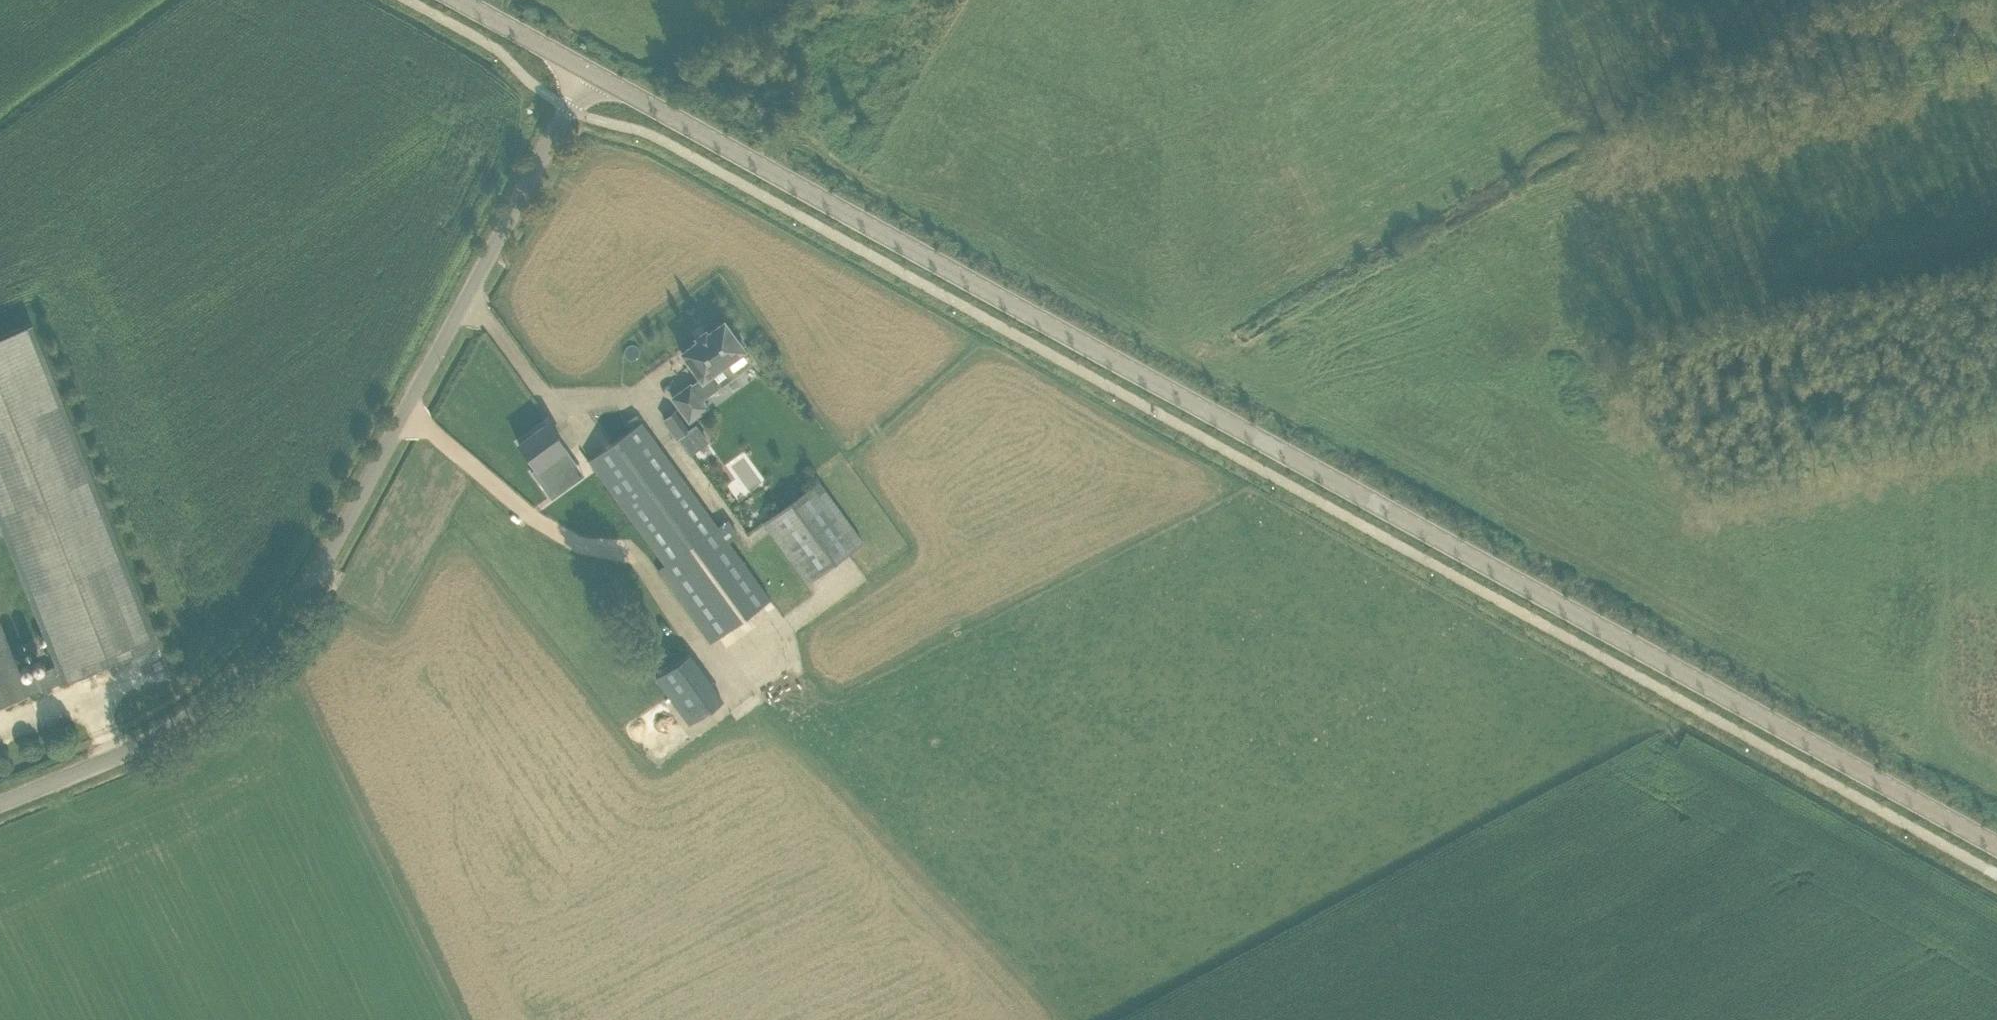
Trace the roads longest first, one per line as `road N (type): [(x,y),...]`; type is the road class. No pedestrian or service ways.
road 1 (tertiary): [(1996,845),(592,74)]
road 2 (unclassified): [(0,803),(167,731),(239,676),(285,621),(323,566),(592,74)]
road 3 (tertiary): [(592,74),(456,0)]

